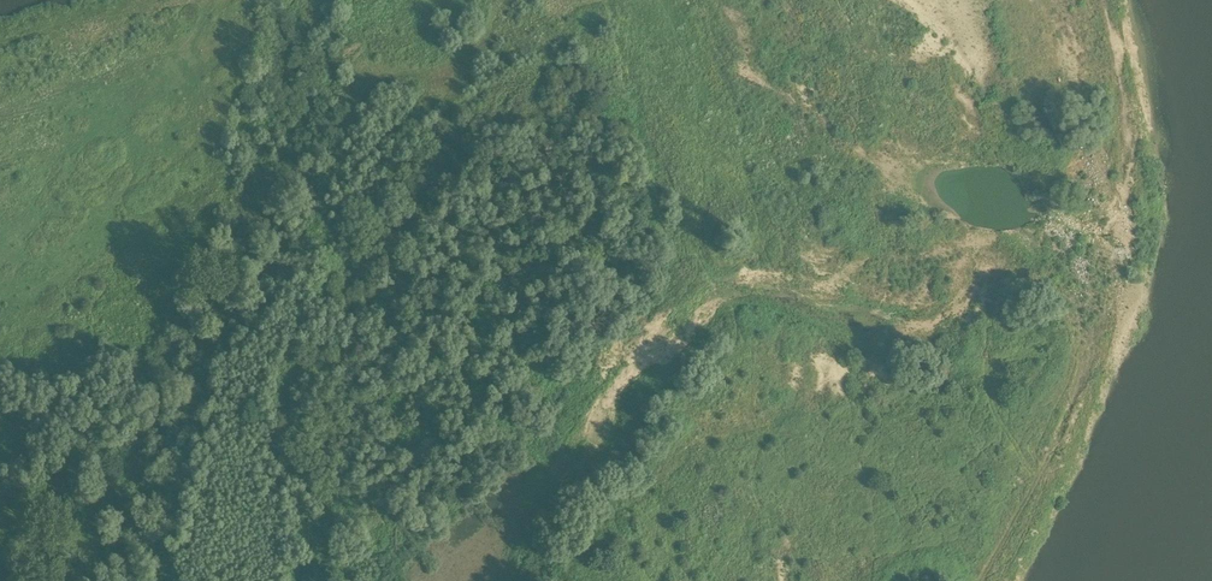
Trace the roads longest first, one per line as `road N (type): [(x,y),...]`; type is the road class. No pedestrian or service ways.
road 1 (track): [(977,580),(1033,492),(1088,359),(1124,190),(1128,133),(1102,0)]

